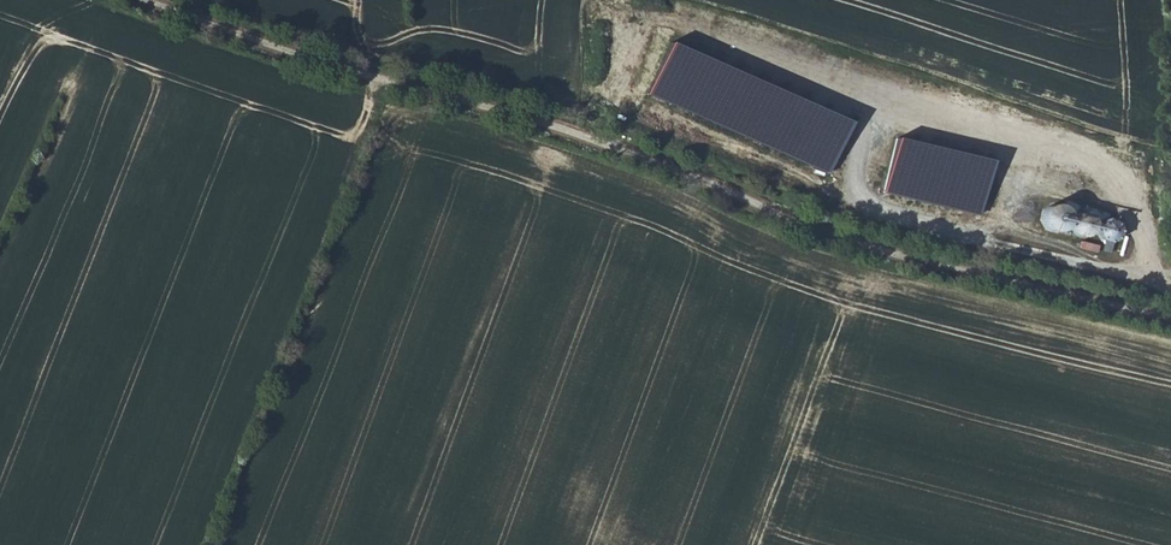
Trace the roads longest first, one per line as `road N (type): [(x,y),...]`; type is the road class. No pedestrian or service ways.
road 1 (track): [(1170,318),(812,228),(626,152),(137,0)]

